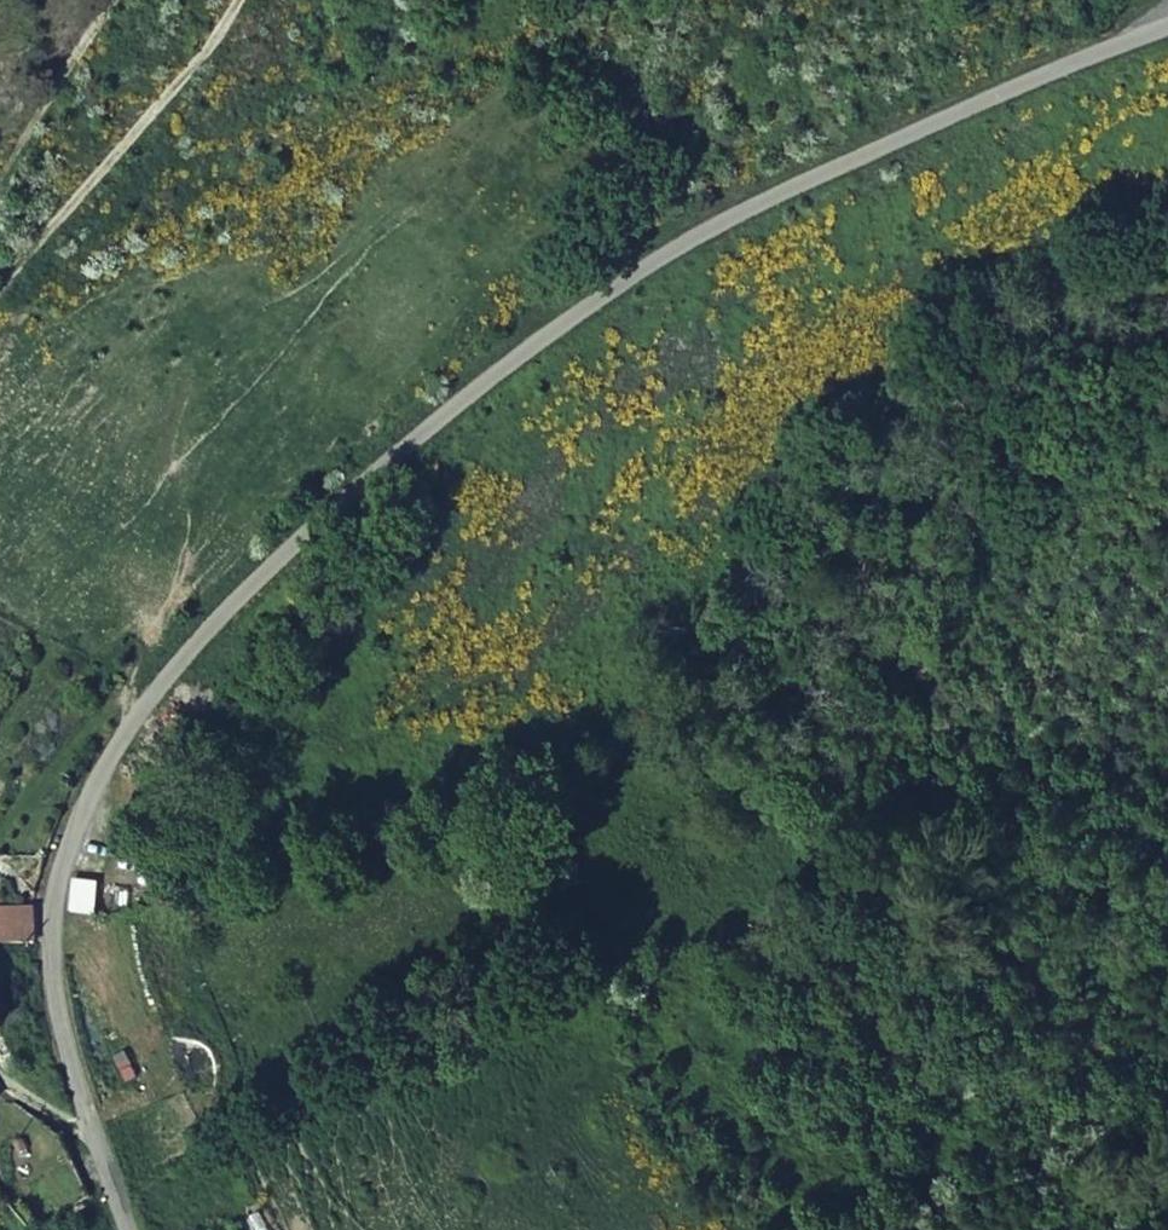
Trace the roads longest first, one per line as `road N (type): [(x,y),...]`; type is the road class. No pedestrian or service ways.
road 1 (unclassified): [(1167,29),(734,219),(513,371),(307,541),(159,687),(74,826),(49,921),(62,1029),(129,1229)]
road 2 (track): [(0,308),(314,129),(590,0)]
road 3 (track): [(0,284),(188,70),(236,0)]
road 4 (track): [(113,0),(0,178)]

